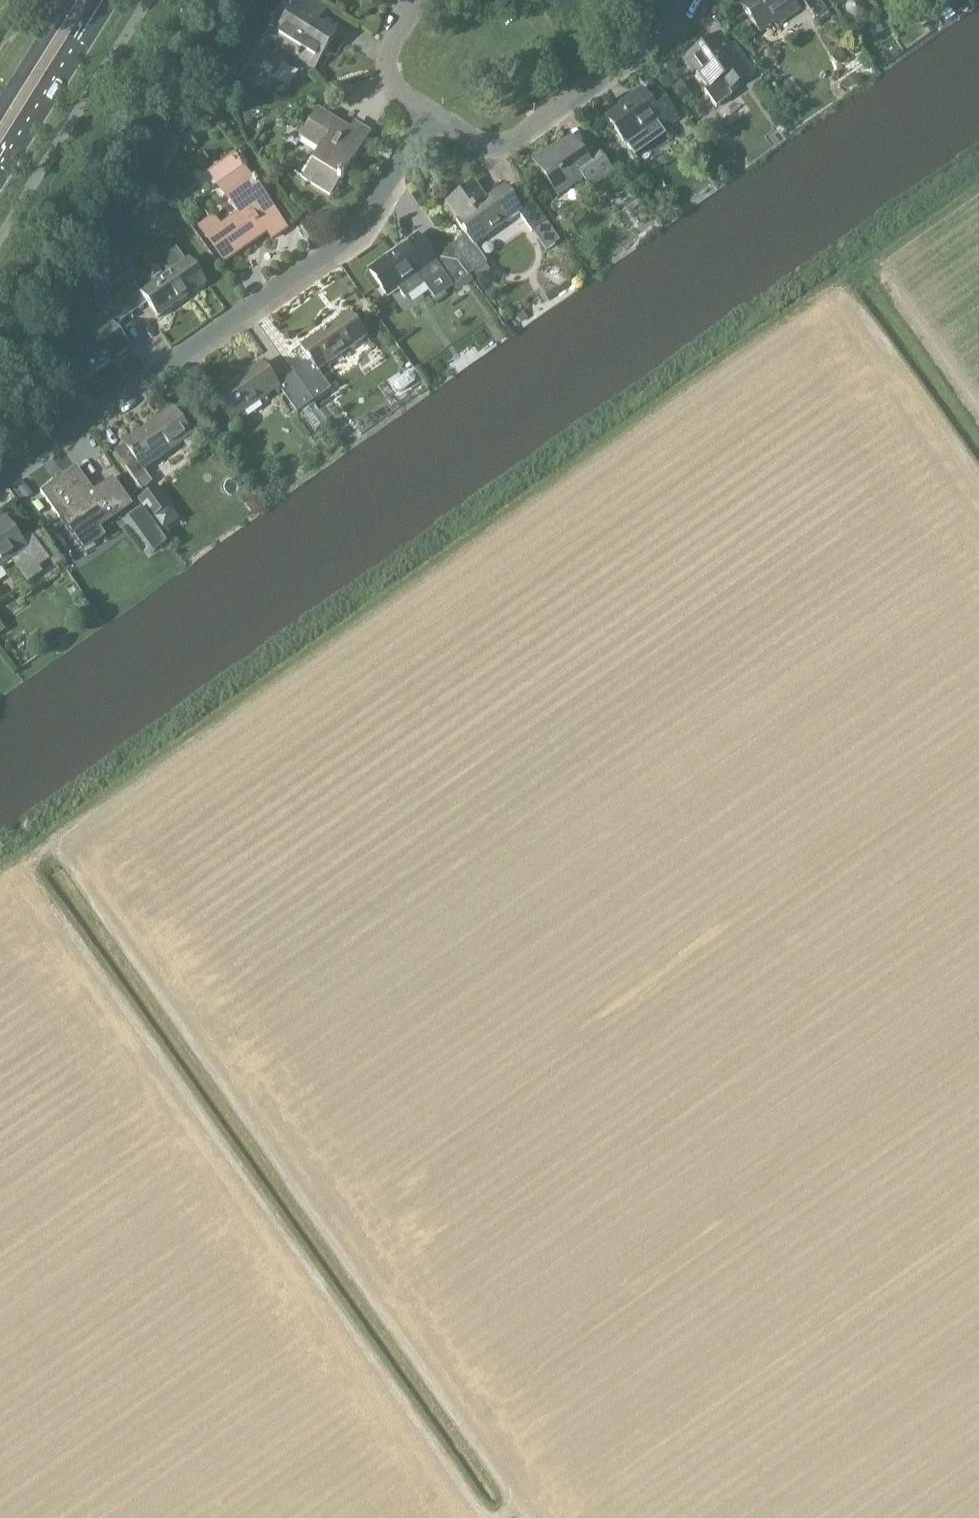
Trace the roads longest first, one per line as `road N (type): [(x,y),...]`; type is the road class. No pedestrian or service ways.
road 1 (residential): [(21,465),(347,235),(429,112)]
road 2 (residential): [(694,0),(666,31),(510,140),(480,143),(429,112)]
road 3 (secondary): [(0,178),(111,0)]
road 4 (residential): [(429,112),(396,89),(386,69),(388,49),(417,0)]
road 5 (secondary): [(68,0),(0,108)]

